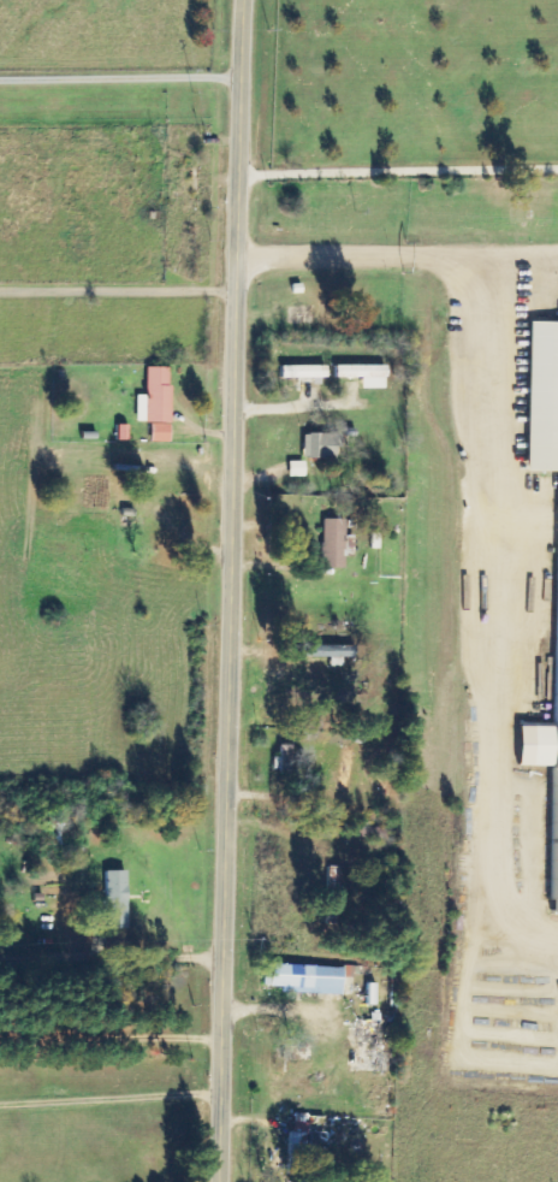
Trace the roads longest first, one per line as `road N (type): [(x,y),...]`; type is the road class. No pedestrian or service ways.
road 1 (tertiary): [(227,1181),(248,0)]
road 2 (residential): [(235,699),(557,739)]

